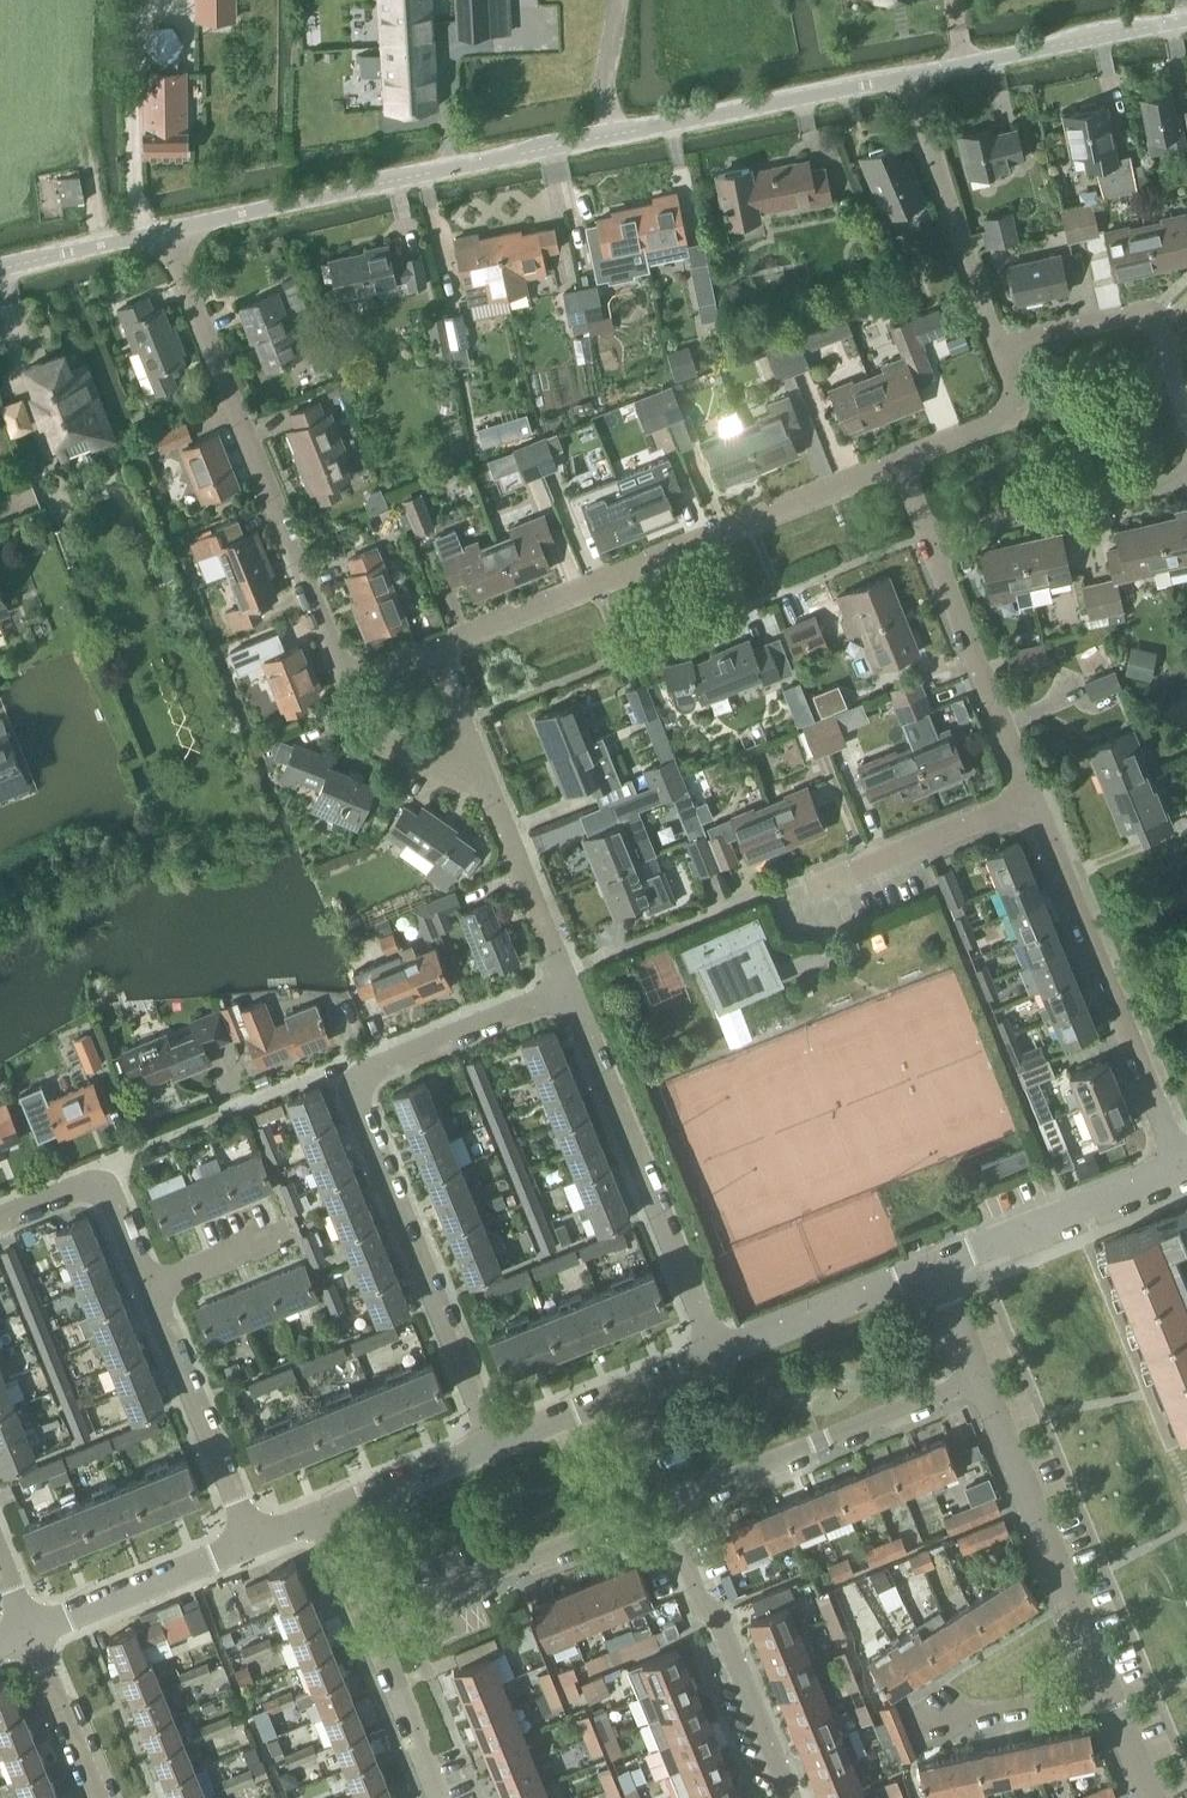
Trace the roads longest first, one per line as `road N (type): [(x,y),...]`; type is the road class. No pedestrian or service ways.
road 1 (unclassified): [(166,231),(907,78)]
road 2 (residential): [(568,984),(386,1057),(367,1073),(355,1099),(491,1446)]
road 3 (residential): [(439,645),(898,465)]
road 4 (residential): [(343,682),(166,231)]
road 5 (residential): [(721,1352),(568,984)]
road 6 (residential): [(1030,801),(1185,1163)]
road 7 (residential): [(674,1514),(987,1387)]
road 8 (residential): [(371,1637),(674,1514)]
road 9 (residential): [(1107,1690),(987,1387)]
road 10 (residential): [(795,1797),(729,1629),(706,1605),(674,1514)]
road 11 (unclassified): [(907,78),(1186,21)]
road 12 (residential): [(1003,342),(907,78)]
road 13 (residential): [(929,541),(1030,801)]
road 14 (residential): [(254,1541),(155,1290)]
road 15 (residential): [(938,1262),(1185,1163)]
road 16 (residential): [(929,541),(1186,476)]
road 17 (residential): [(1186,420),(1166,335),(1139,318),(1003,342)]
road 18 (residential): [(33,1631),(254,1541)]
road 19 (residential): [(721,1352),(938,1262)]
road 20 (residential): [(813,889),(1030,801)]
road 21 (residential): [(155,1290),(115,1188),(78,1178),(0,1214)]
road 22 (residential): [(568,984),(485,787)]
road 23 (residential): [(913,1729),(1107,1690)]
road 24 (residential): [(898,465),(997,425),(1013,383),(1003,342)]
road 25 (residential): [(485,787),(367,733),(343,682)]
road 26 (residential): [(321,1514),(491,1446)]
road 27 (residential): [(101,1797),(33,1631)]
road 28 (residential): [(437,1797),(371,1637)]
road 29 (unclassified): [(0,269),(166,231)]
road 30 (residential): [(491,1446),(630,1389)]
road 31 (residential): [(485,787),(439,645)]
road 32 (residential): [(155,1290),(281,1241)]
road 33 (residential): [(987,1387),(938,1262)]
road 34 (residential): [(371,1637),(321,1514)]
road 35 (residential): [(674,1514),(630,1389)]

